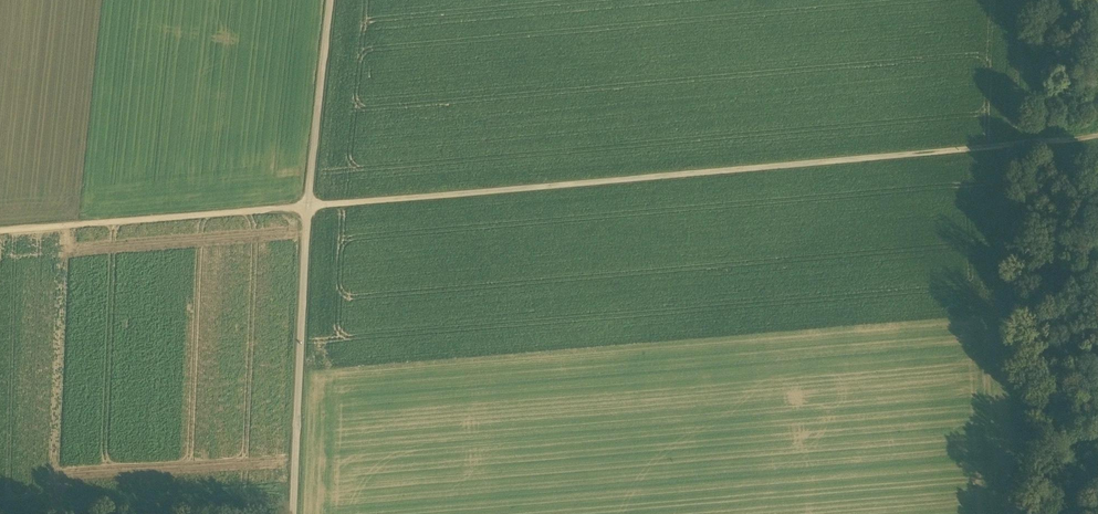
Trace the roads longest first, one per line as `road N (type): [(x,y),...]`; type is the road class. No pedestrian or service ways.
road 1 (track): [(307,206),(1060,141),(1097,131)]
road 2 (track): [(294,513),(307,206),(330,0)]
road 3 (track): [(1022,513),(996,146)]
road 4 (track): [(307,206),(0,231)]

